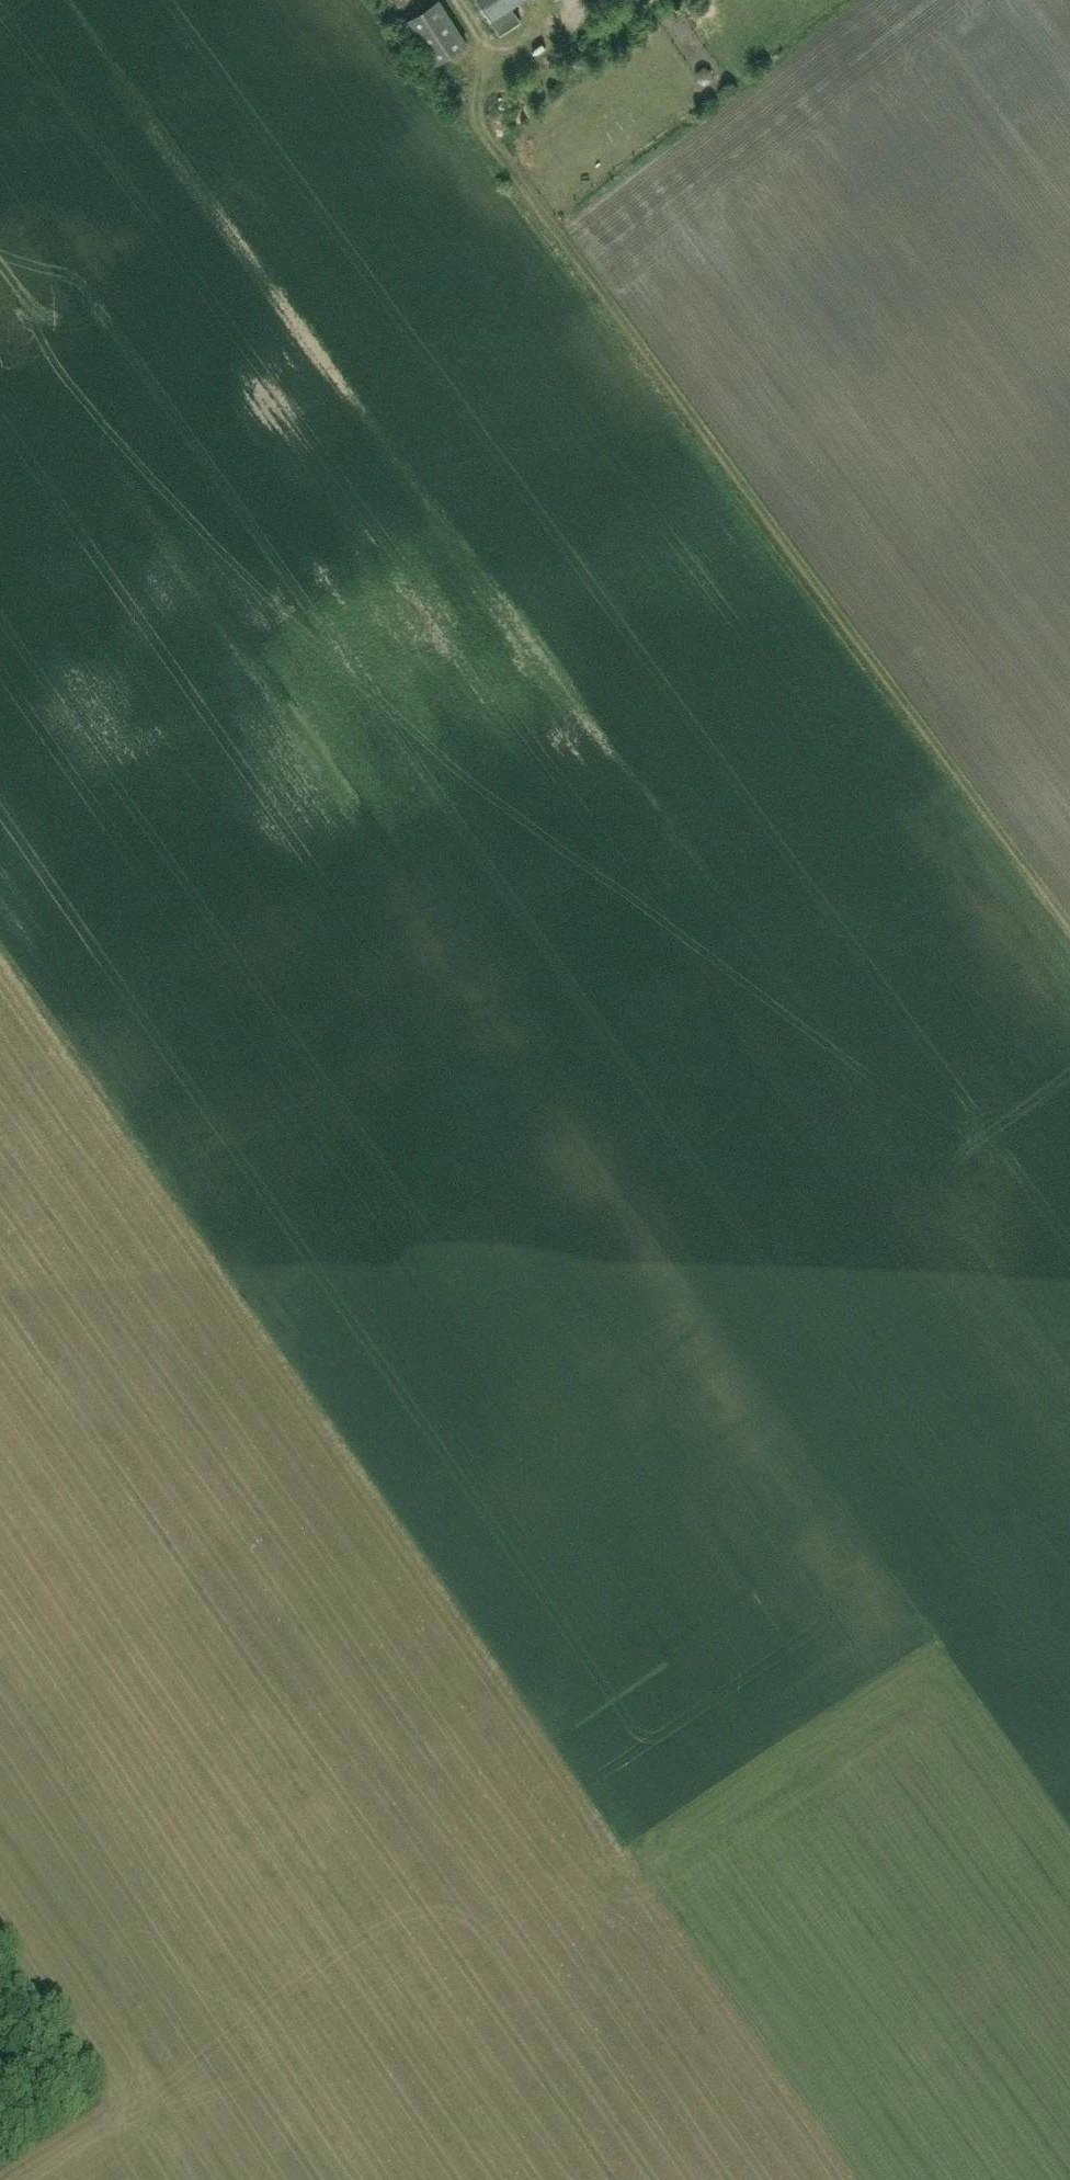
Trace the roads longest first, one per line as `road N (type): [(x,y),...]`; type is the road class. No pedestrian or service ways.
road 1 (track): [(461,0),(482,41),(480,115),(501,159),(973,798)]

